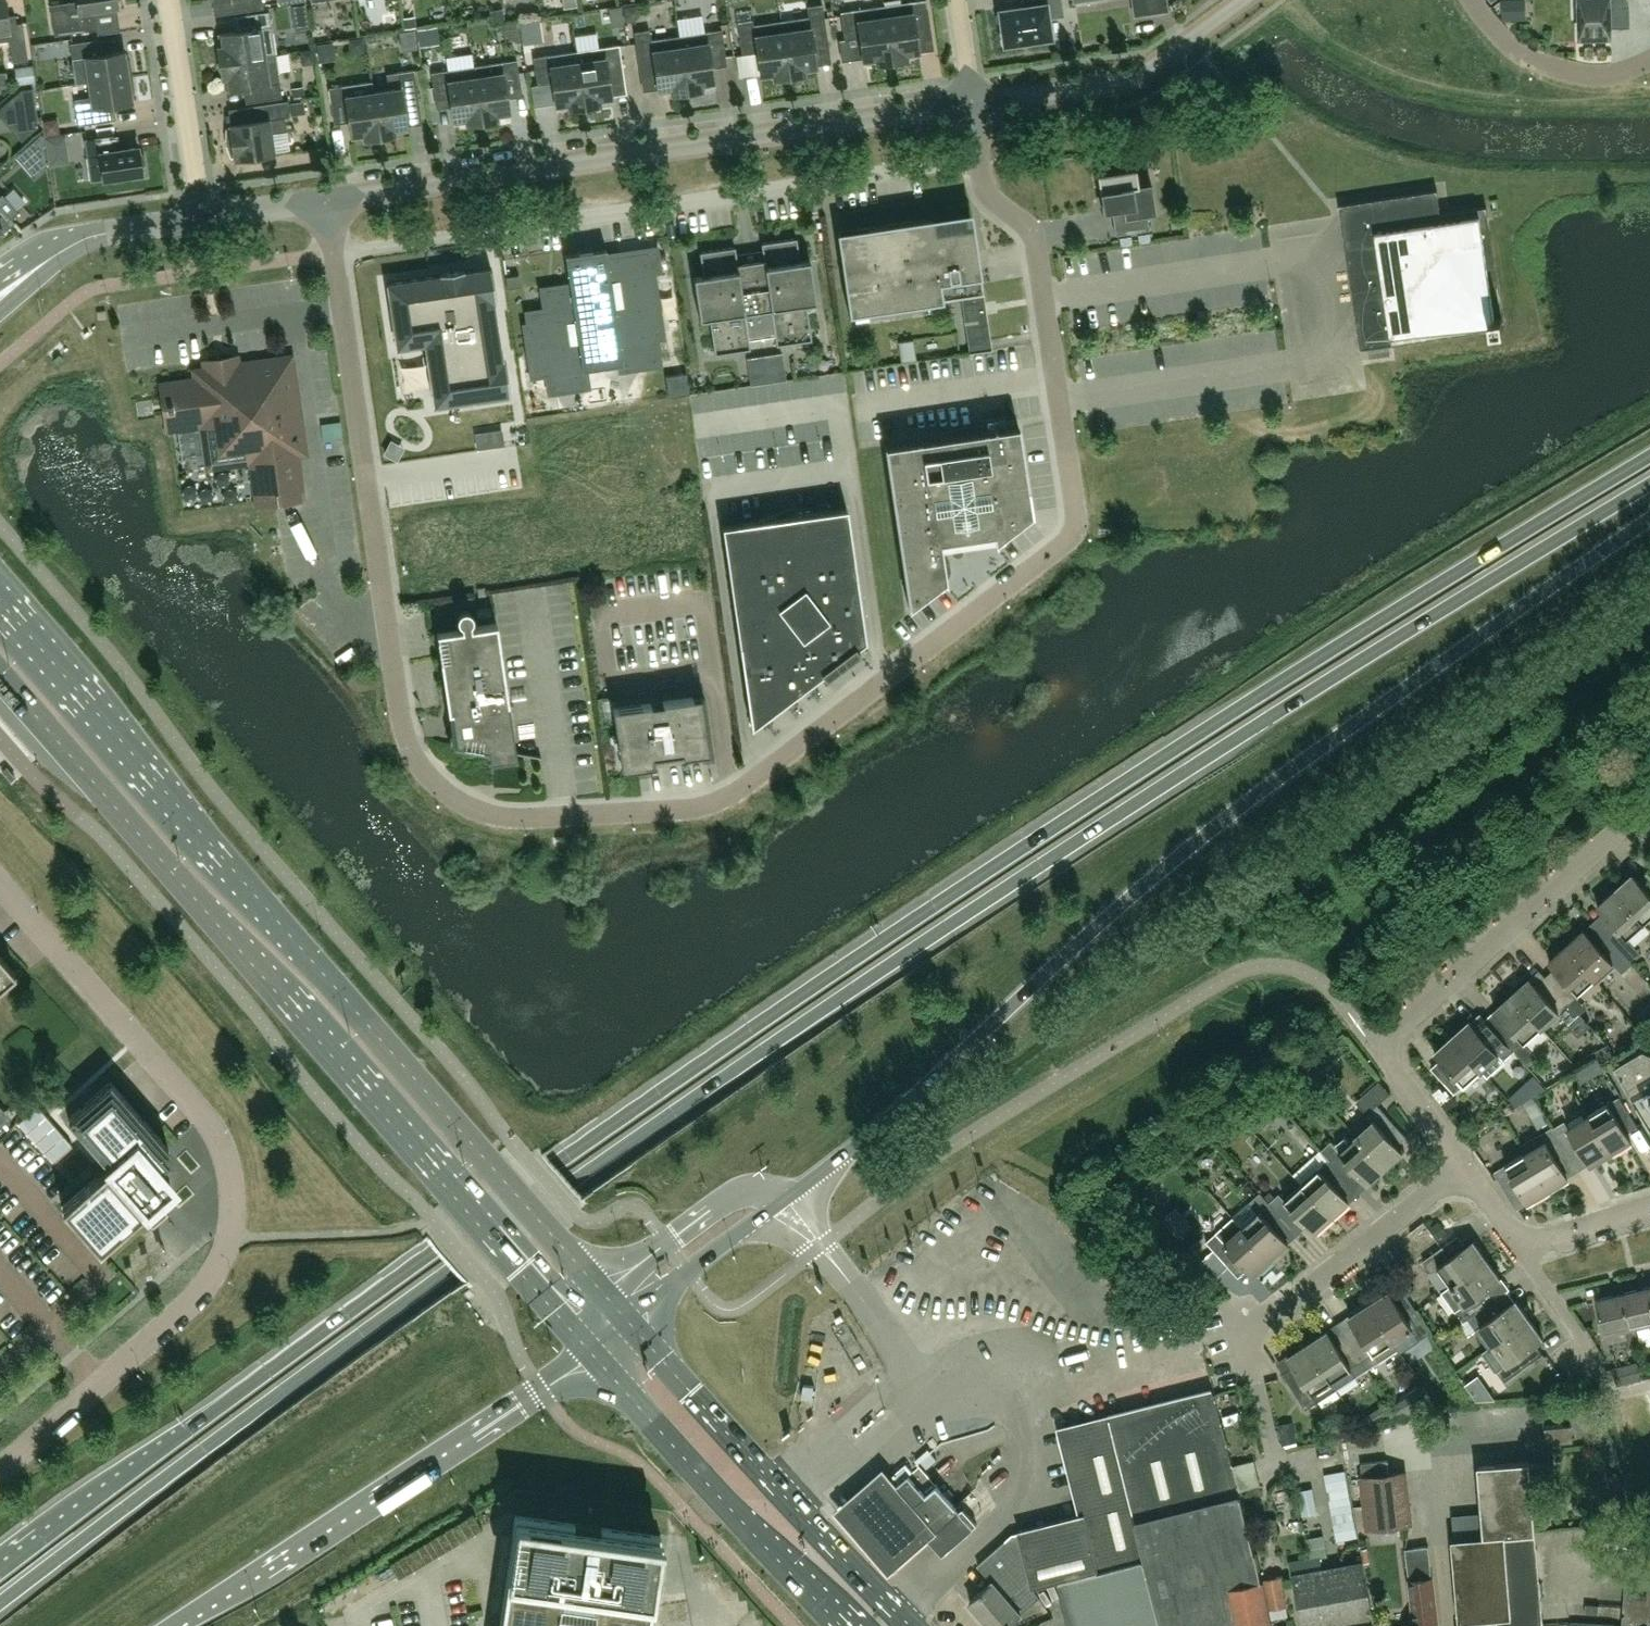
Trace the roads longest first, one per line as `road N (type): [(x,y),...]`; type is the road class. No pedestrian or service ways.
road 1 (trunk): [(0,1602),(340,1349),(903,956),(1649,487)]
road 2 (trunk): [(1649,458),(999,863),(556,1165),(0,1571)]
road 3 (residential): [(972,104),(984,188),(1033,240),(1075,529),(735,792),(691,808),(507,817),(461,802),(416,762),(400,713),(327,201)]
road 4 (trunk): [(784,1201),(906,1108),(1197,842),(1649,520)]
road 5 (primary): [(602,1291),(0,598)]
road 6 (primary): [(0,678),(564,1320)]
road 7 (unclassified): [(0,1469),(202,1294),(229,1235),(233,1193),(211,1125),(0,881)]
road 8 (unclassified): [(327,201),(972,104)]
road 9 (trunk): [(169,1625),(588,1350)]
road 10 (residential): [(1471,1180),(1408,1090),(1410,1046),(1422,1026),(1649,824)]
road 11 (primary): [(907,1625),(626,1319)]
road 12 (primary): [(588,1350),(843,1625)]
road 13 (unclassified): [(972,104),(1132,78),(1244,0)]
road 14 (residential): [(1471,1180),(1255,1339)]
road 15 (residential): [(200,219),(167,0)]
road 16 (unclassified): [(784,1201),(774,1192),(739,1191),(602,1291)]
road 17 (residential): [(1471,0),(1512,48),(1548,68),(1616,73),(1649,63)]
road 18 (primary): [(626,1319),(784,1201)]
road 19 (residential): [(1605,1386),(1525,1257)]
road 20 (unclassified): [(0,315),(106,232)]
road 21 (residential): [(1525,1257),(1649,1216)]
road 22 (unclassified): [(200,219),(327,201)]

